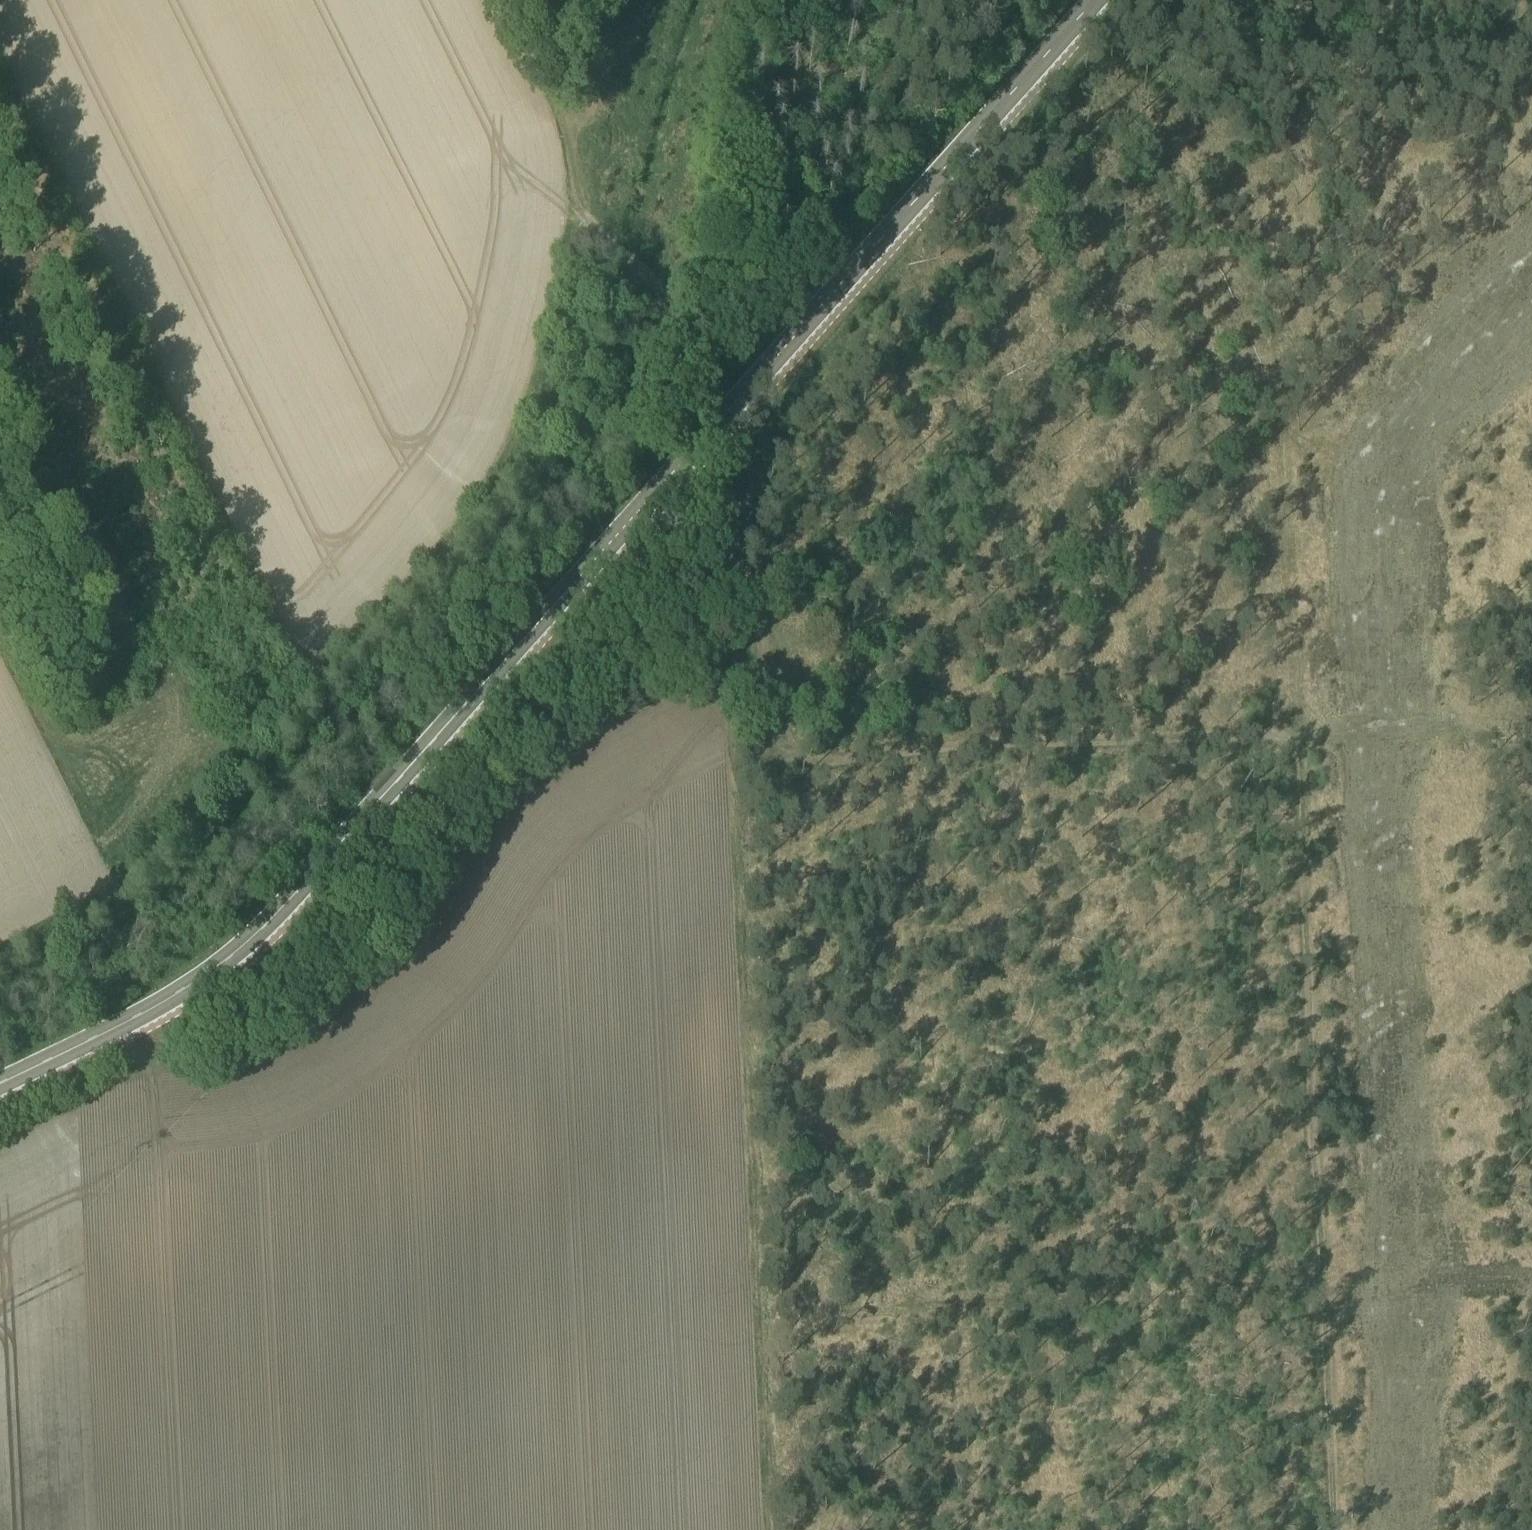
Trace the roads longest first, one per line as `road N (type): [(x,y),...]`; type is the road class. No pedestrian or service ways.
road 1 (secondary): [(0,1084),(203,977),(296,893),(1095,0)]

